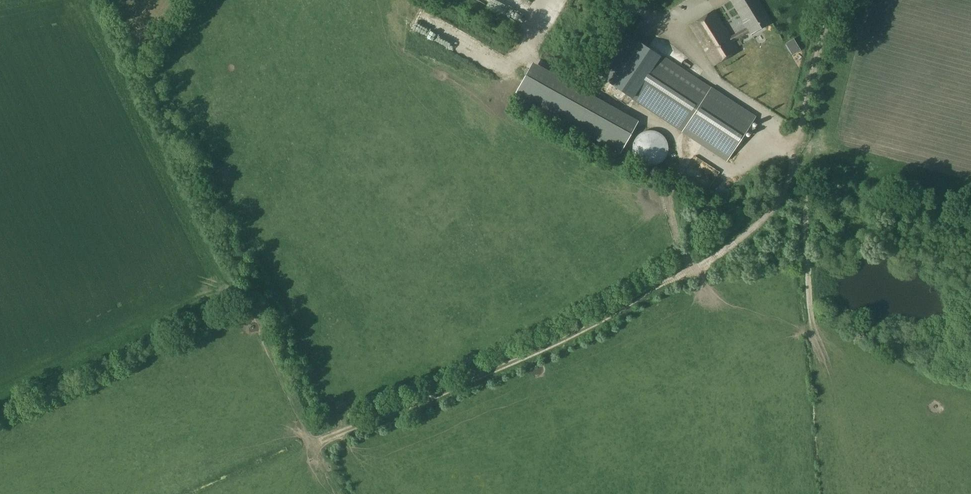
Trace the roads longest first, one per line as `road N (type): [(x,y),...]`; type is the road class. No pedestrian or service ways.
road 1 (track): [(811,328),(795,153),(778,205),(690,270),(564,338),(316,443),(339,493)]
road 2 (track): [(970,462),(811,328),(831,493)]
road 3 (track): [(823,0),(795,153)]
road 4 (track): [(316,443),(249,307)]

